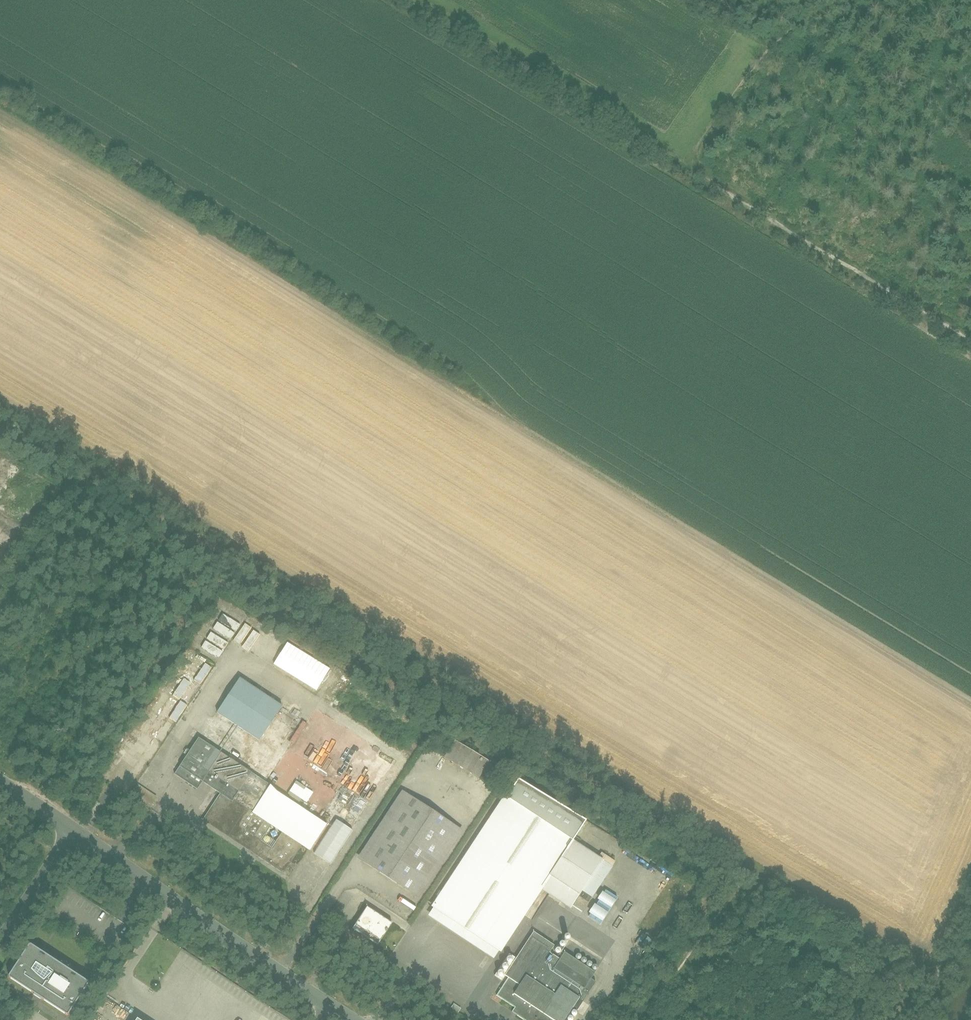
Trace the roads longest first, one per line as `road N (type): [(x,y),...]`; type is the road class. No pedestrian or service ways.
road 1 (residential): [(72,829),(356,1019)]
road 2 (residential): [(72,829),(0,944)]

